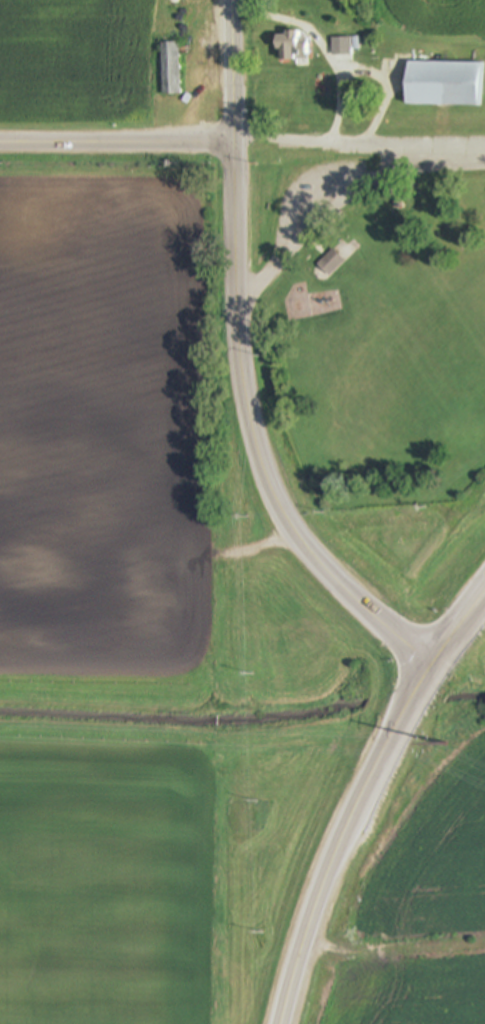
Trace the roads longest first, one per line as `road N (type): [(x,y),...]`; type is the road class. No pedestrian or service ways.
road 1 (secondary): [(444,660),(371,611),(301,537),(257,438),(245,349),(239,0)]
road 2 (primary): [(286,1023),(292,978),(380,772),(484,599)]
road 3 (secondary): [(241,144),(0,144)]

